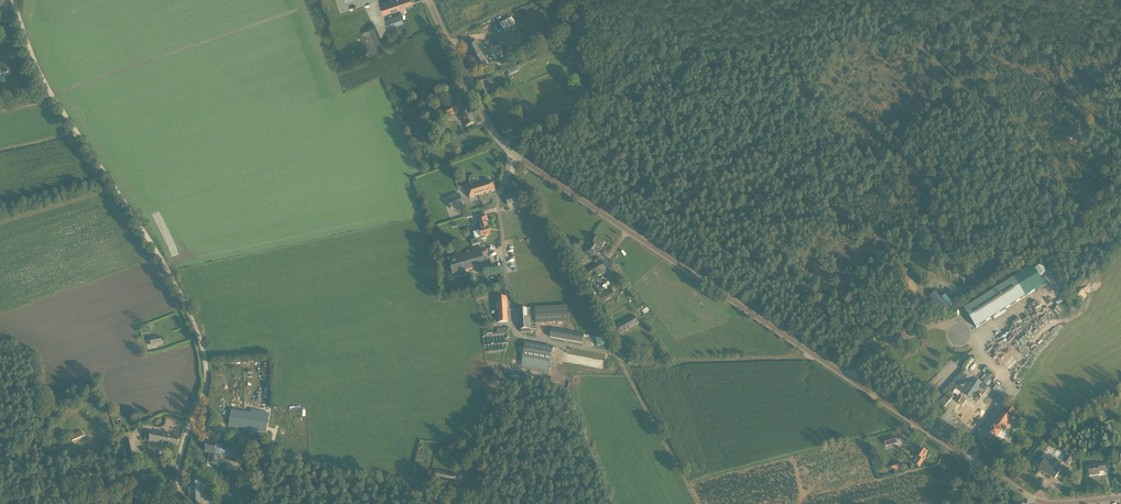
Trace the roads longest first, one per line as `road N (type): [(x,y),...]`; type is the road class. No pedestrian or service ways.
road 1 (tertiary): [(978,464),(507,149)]
road 2 (unclassified): [(190,423),(205,363),(190,312),(43,75),(14,0)]
road 3 (unclassified): [(497,503),(190,423)]
road 4 (track): [(895,0),(913,37),(1002,123),(1068,215),(1087,220)]
road 5 (unclassified): [(612,351),(522,338),(512,327),(498,200),(507,149)]
road 6 (track): [(761,23),(535,129)]
road 7 (track): [(612,351),(510,165)]
road 8 (track): [(612,351),(679,360),(818,358)]
road 9 (track): [(612,351),(698,503)]
road 10 (tertiary): [(507,149),(486,122),(428,0)]
road 11 (track): [(1120,78),(1051,184)]

